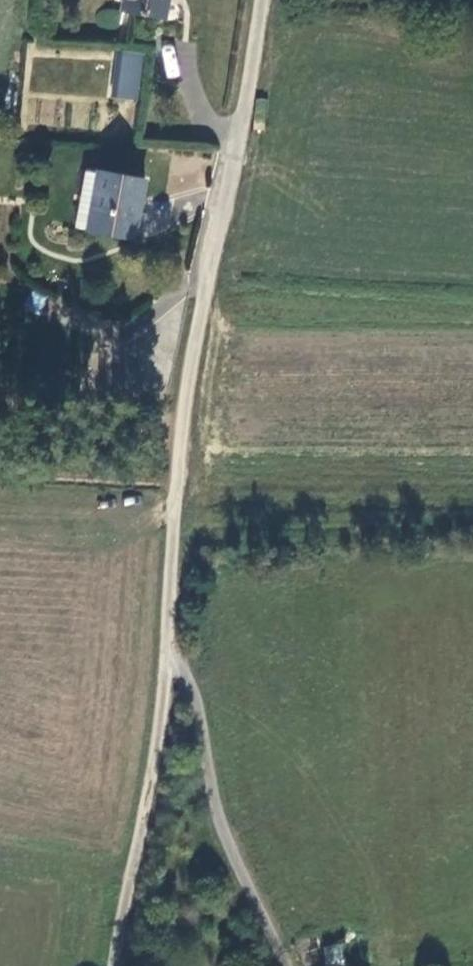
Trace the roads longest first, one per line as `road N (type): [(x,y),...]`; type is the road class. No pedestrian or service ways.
road 1 (unclassified): [(119,965),(153,781),(182,424),(259,0)]
road 2 (track): [(167,641),(239,876),(288,965)]

